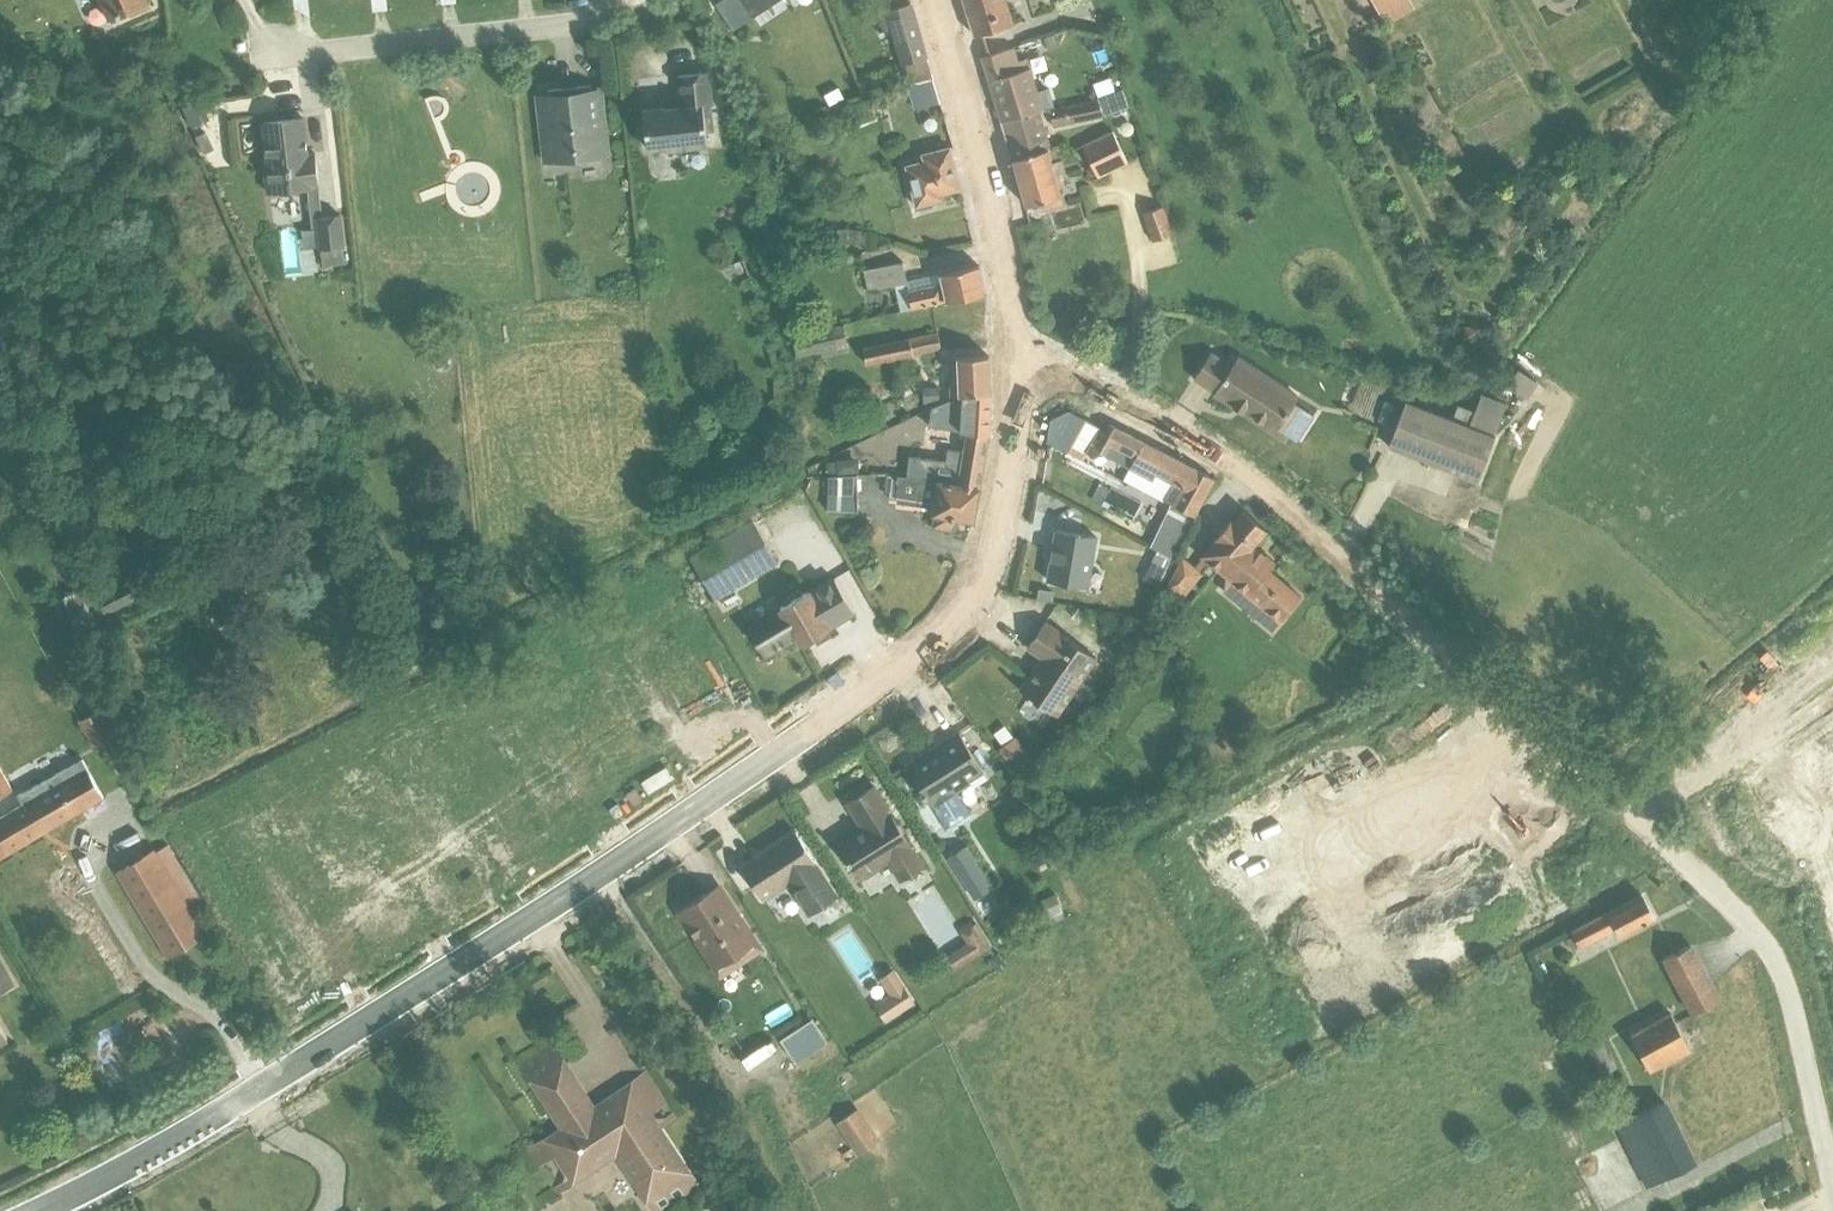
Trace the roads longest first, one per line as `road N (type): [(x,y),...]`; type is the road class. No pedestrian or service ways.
road 1 (residential): [(1017,361),(1005,503),(988,564),(950,627),(535,917),(266,1084),(38,1210)]
road 2 (residential): [(1017,361),(1120,397),(1224,458),(1725,890),(1775,949),(1792,989),(1832,1160)]
road 3 (residential): [(940,0),(998,225),(1017,361)]
road 4 (residential): [(619,0),(582,21),(284,53)]

